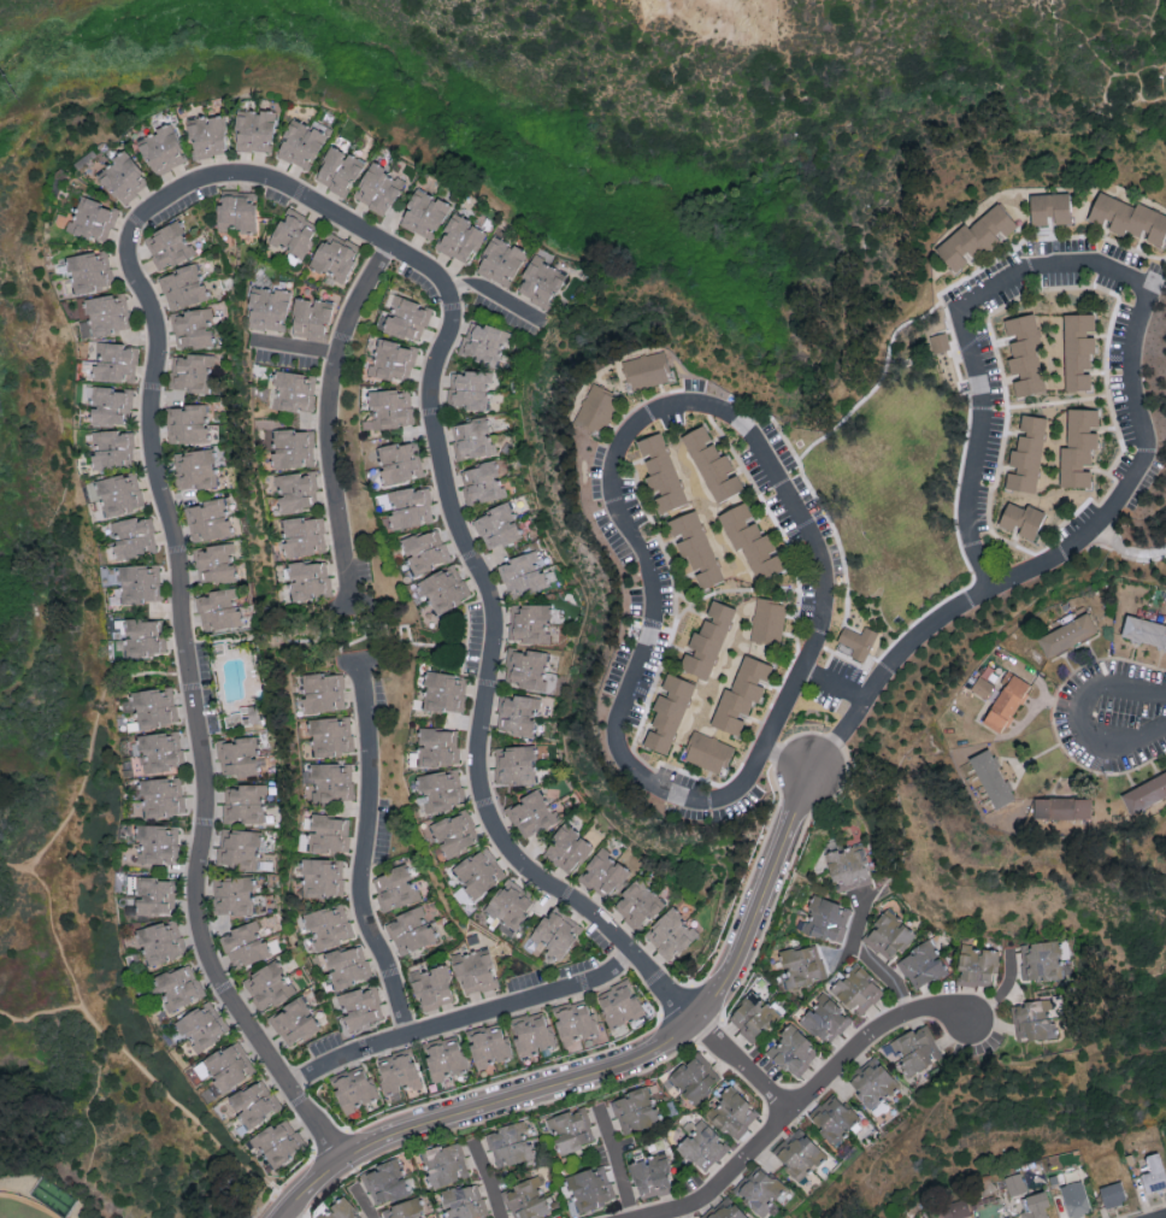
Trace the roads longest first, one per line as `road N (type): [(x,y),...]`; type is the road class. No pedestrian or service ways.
road 1 (residential): [(175,190),(222,176),(278,178),(446,286),(448,333),(434,369),(430,417),(448,507),(493,611),(476,746),(481,805),(510,859),(594,918),(691,1017)]
road 2 (residential): [(175,190),(137,220),(129,254),(155,323),(151,451),(177,566),(205,796),(194,884),(204,955),(340,1158)]
road 3 (residential): [(275,1217),(305,1183),(378,1136),(610,1067),(691,1017),(731,953),(807,773)]
road 4 (residential): [(966,1019),(929,1010),(881,1029),(842,1058),(708,1196),(643,1217)]
road 5 (residential): [(288,1089),(358,1052),(583,985),(630,951)]
road 6 (residential): [(691,1017),(788,1111)]

